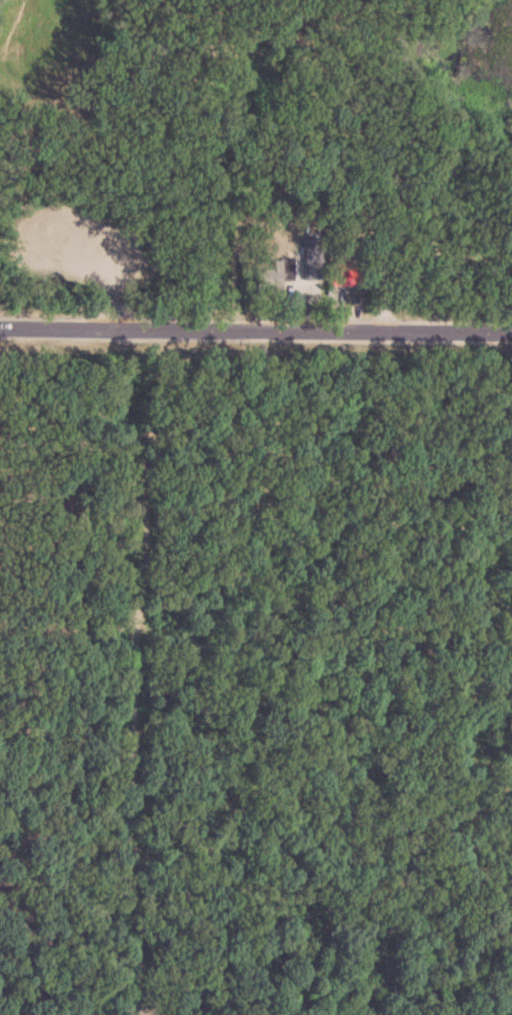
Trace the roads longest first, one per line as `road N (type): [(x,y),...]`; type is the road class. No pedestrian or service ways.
road 1 (residential): [(0,326),(511,331)]

